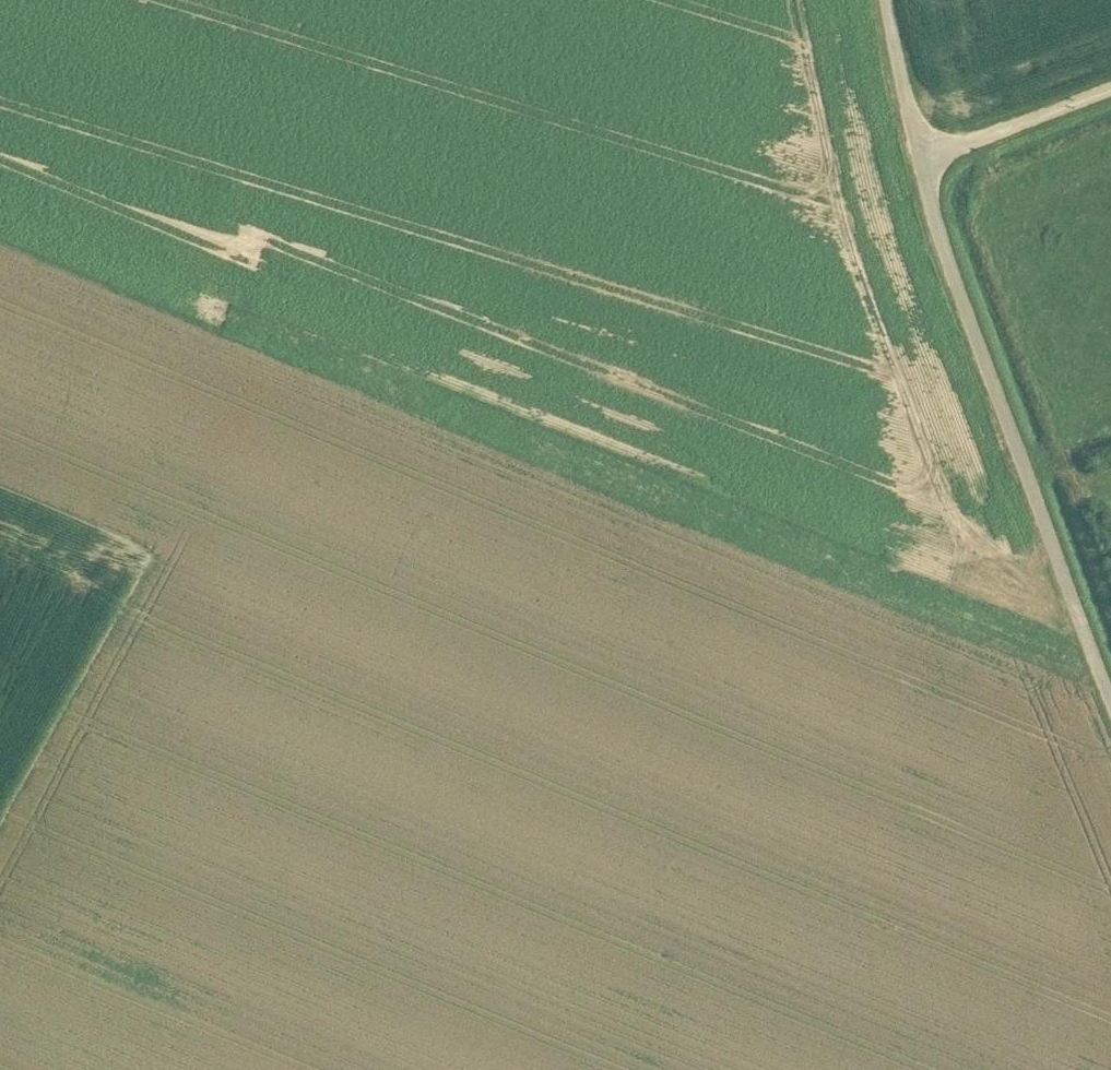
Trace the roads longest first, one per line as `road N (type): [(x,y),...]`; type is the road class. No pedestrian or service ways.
road 1 (track): [(1110,716),(1022,481),(927,161)]
road 2 (track): [(1110,94),(927,161)]
road 3 (track): [(927,161),(896,0)]

